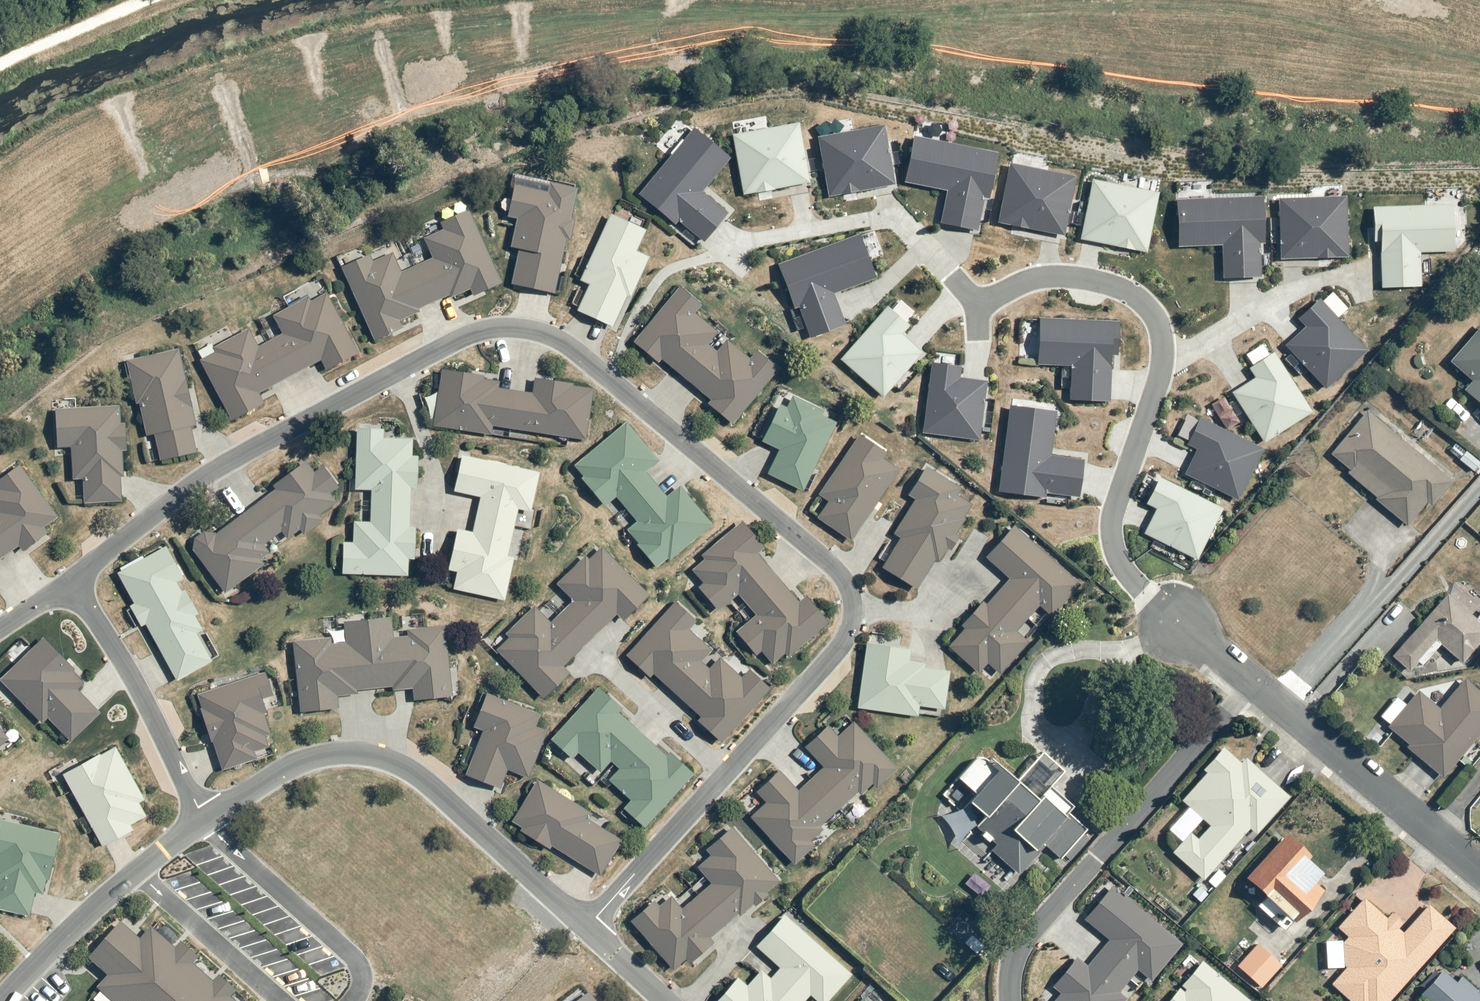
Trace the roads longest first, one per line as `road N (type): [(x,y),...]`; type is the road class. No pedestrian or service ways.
road 1 (residential): [(73,583),(228,459),(449,343),(509,326),(541,330),(582,356),(825,560),(852,602),(836,649),(585,928)]
road 2 (residential): [(204,822),(291,763),(323,753),(395,761),(585,928)]
road 3 (residential): [(1010,1000),(1016,953),(1034,929),(1250,683)]
road 4 (residential): [(1479,877),(1250,683)]
road 5 (residential): [(73,583),(129,671),(204,822)]
road 6 (residential): [(0,1000),(91,908),(204,822)]

